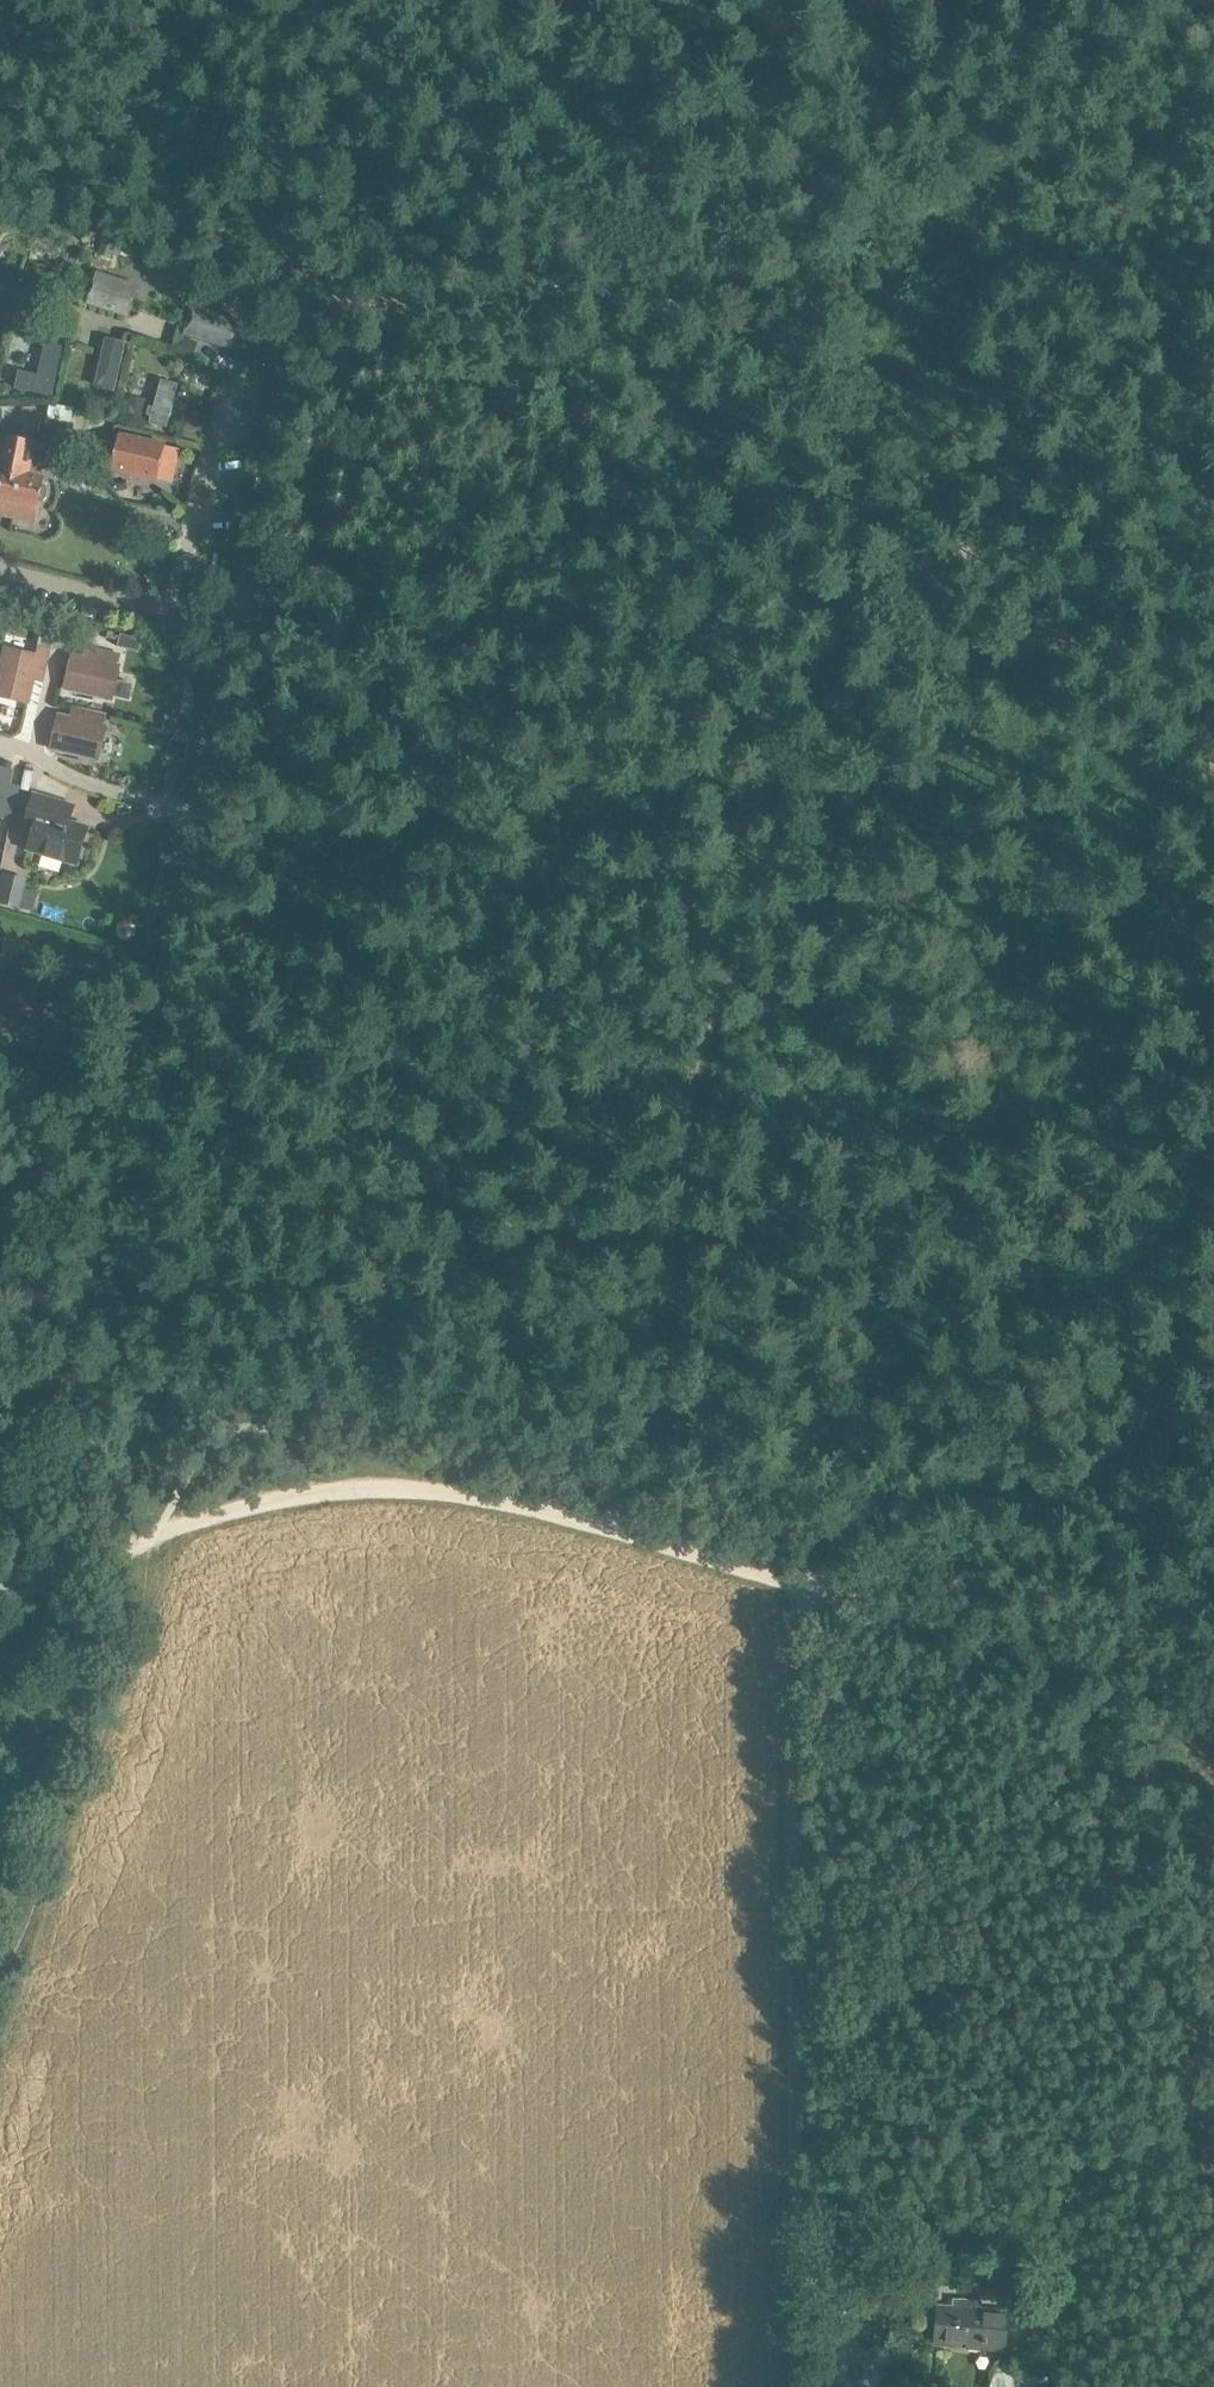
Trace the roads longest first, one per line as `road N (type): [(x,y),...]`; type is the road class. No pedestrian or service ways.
road 1 (track): [(598,1528),(814,414)]
road 2 (unclassified): [(8,1442),(64,1398),(246,622)]
road 3 (track): [(811,1589),(791,1651),(795,2386)]
road 4 (track): [(814,414),(623,261),(333,0)]
road 5 (track): [(310,344),(363,306),(553,296),(602,282),(623,261),(850,200)]
road 6 (track): [(1213,765),(814,414)]
road 7 (track): [(167,1527),(354,1489),(475,1496),(598,1528)]
road 8 (track): [(811,1589),(1138,1678),(1159,1680),(1164,1670)]
road 9 (track): [(850,200),(1213,126)]
road 10 (track): [(246,622),(310,344)]
road 11 (track): [(598,1528),(811,1589)]
road 12 (track): [(814,414),(850,200)]
road 13 (track): [(850,200),(933,0)]
road 14 (track): [(167,1527),(0,1581)]
road 15 (track): [(118,1544),(64,1398)]

